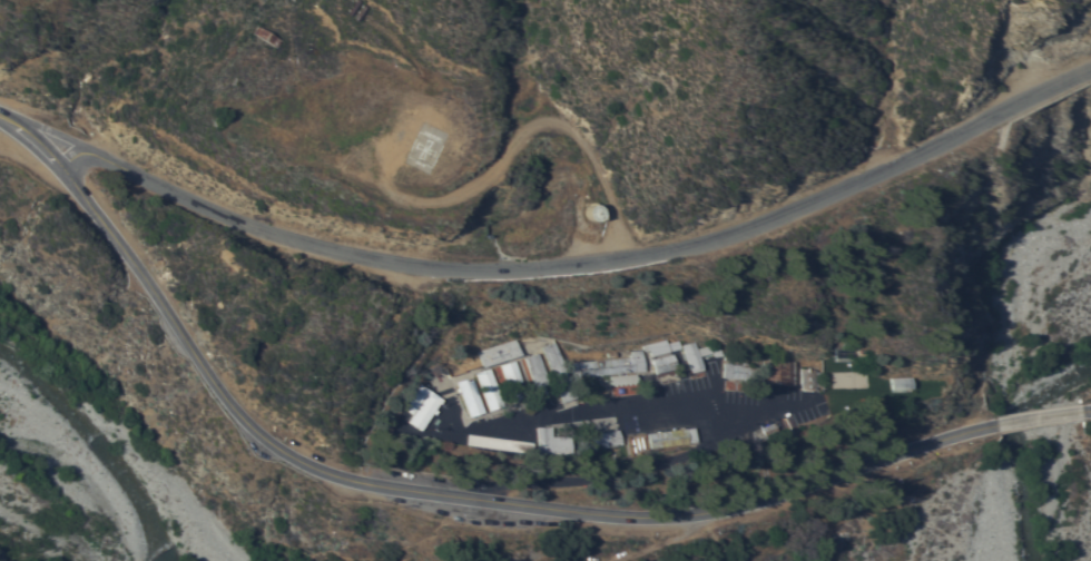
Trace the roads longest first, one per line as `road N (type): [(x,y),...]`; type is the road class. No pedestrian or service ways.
road 1 (tertiary): [(0,120),(58,167),(239,417),(263,441),(321,473),(656,520),(729,510),(1003,425)]
road 2 (residential): [(1090,62),(744,220),(602,264),(511,273),(400,266),(210,210),(81,147),(58,167)]
road 3 (track): [(626,258),(569,132),(544,119),(520,127),(483,181),(440,199),(393,194),(358,149)]

